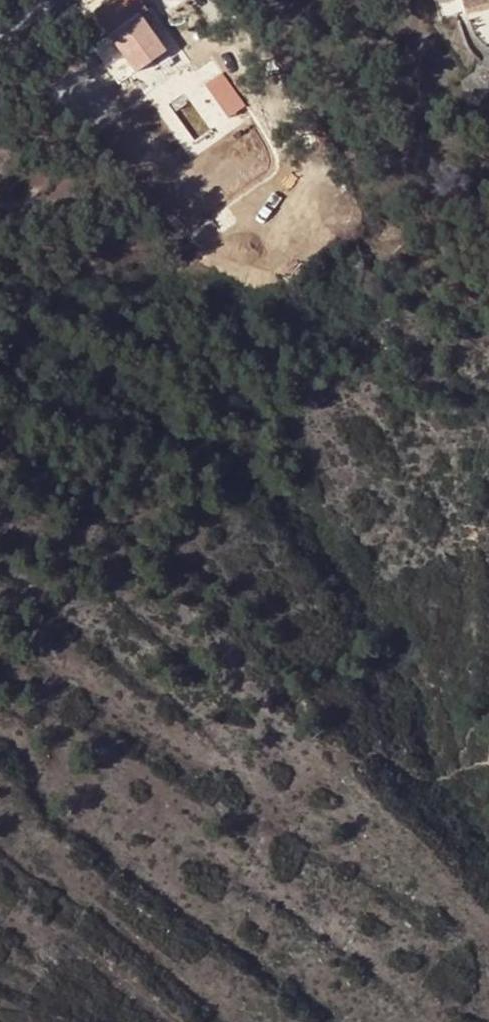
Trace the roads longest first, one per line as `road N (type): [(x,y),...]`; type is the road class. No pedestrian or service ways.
road 1 (track): [(352,233),(300,163),(255,71),(206,0)]

